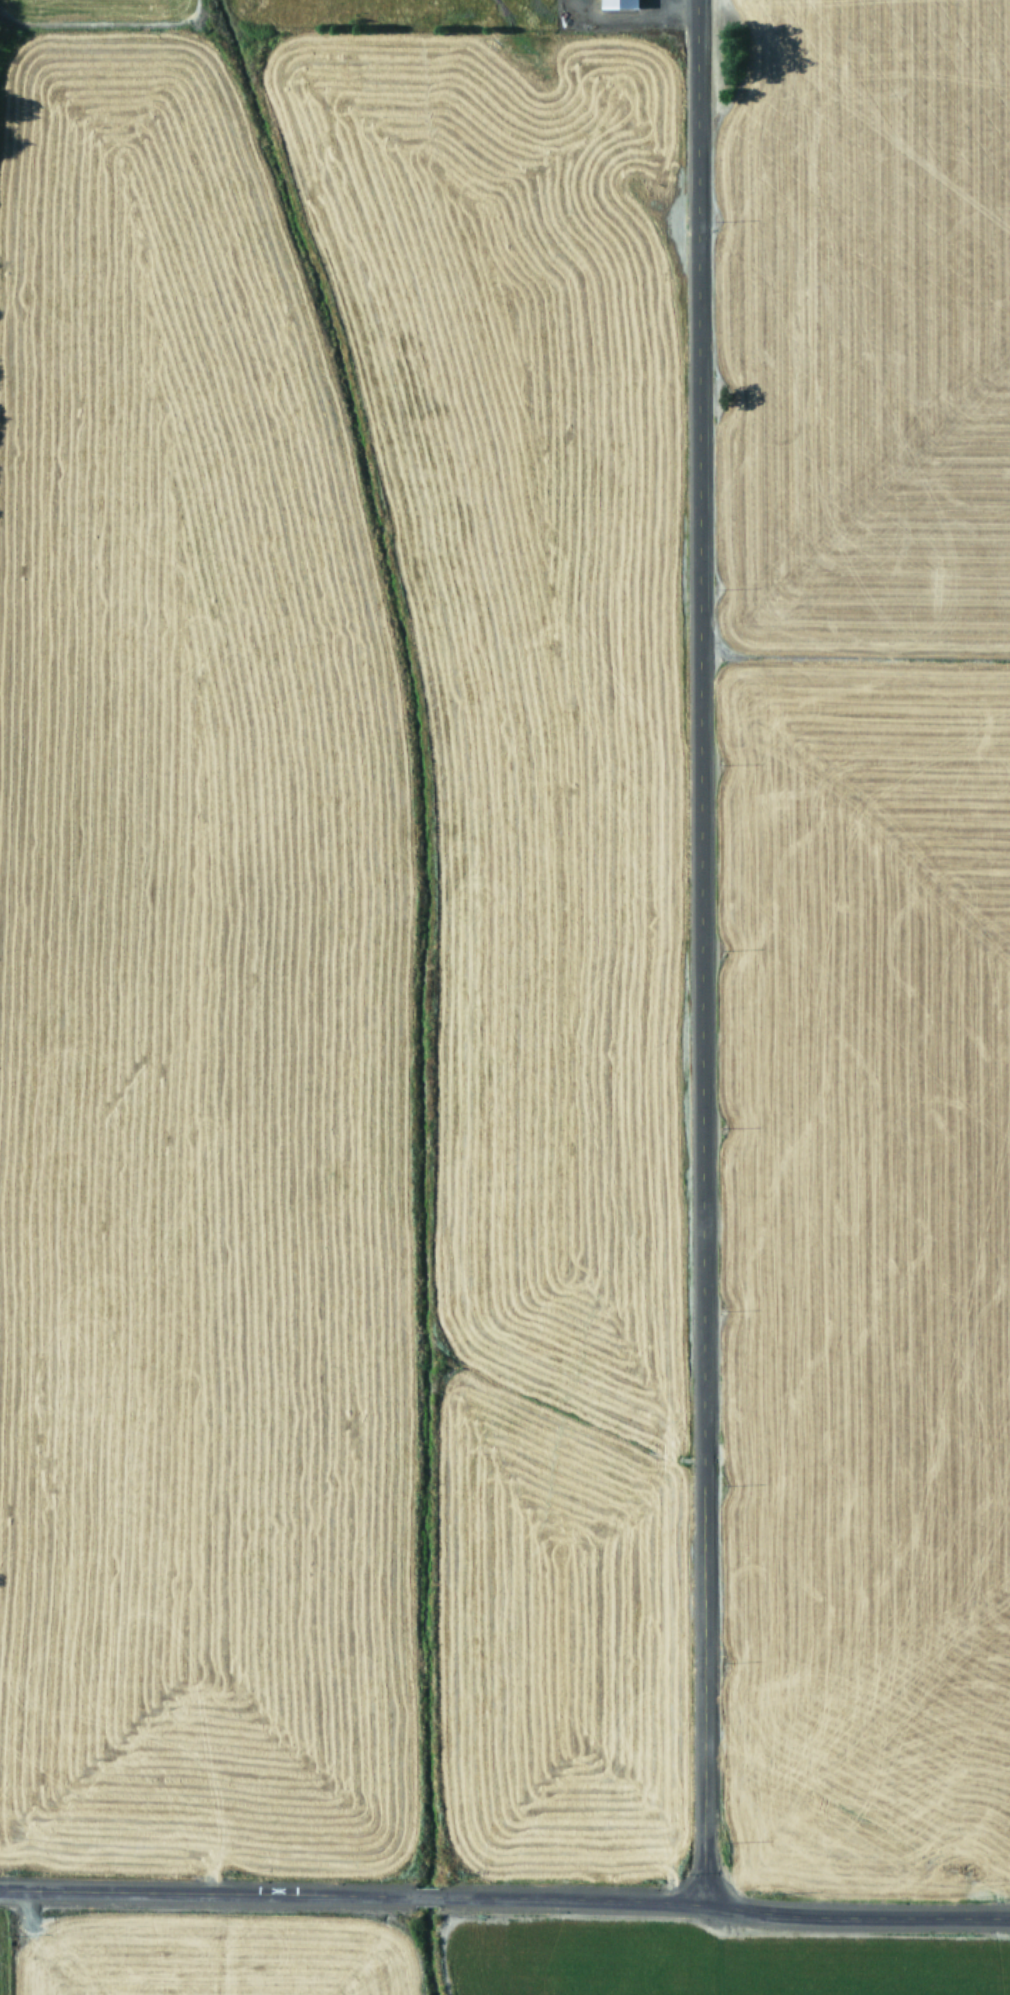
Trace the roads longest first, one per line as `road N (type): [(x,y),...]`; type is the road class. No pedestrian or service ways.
road 1 (tertiary): [(699,1905),(690,0)]
road 2 (tertiary): [(1009,1919),(497,1898),(0,1894)]

